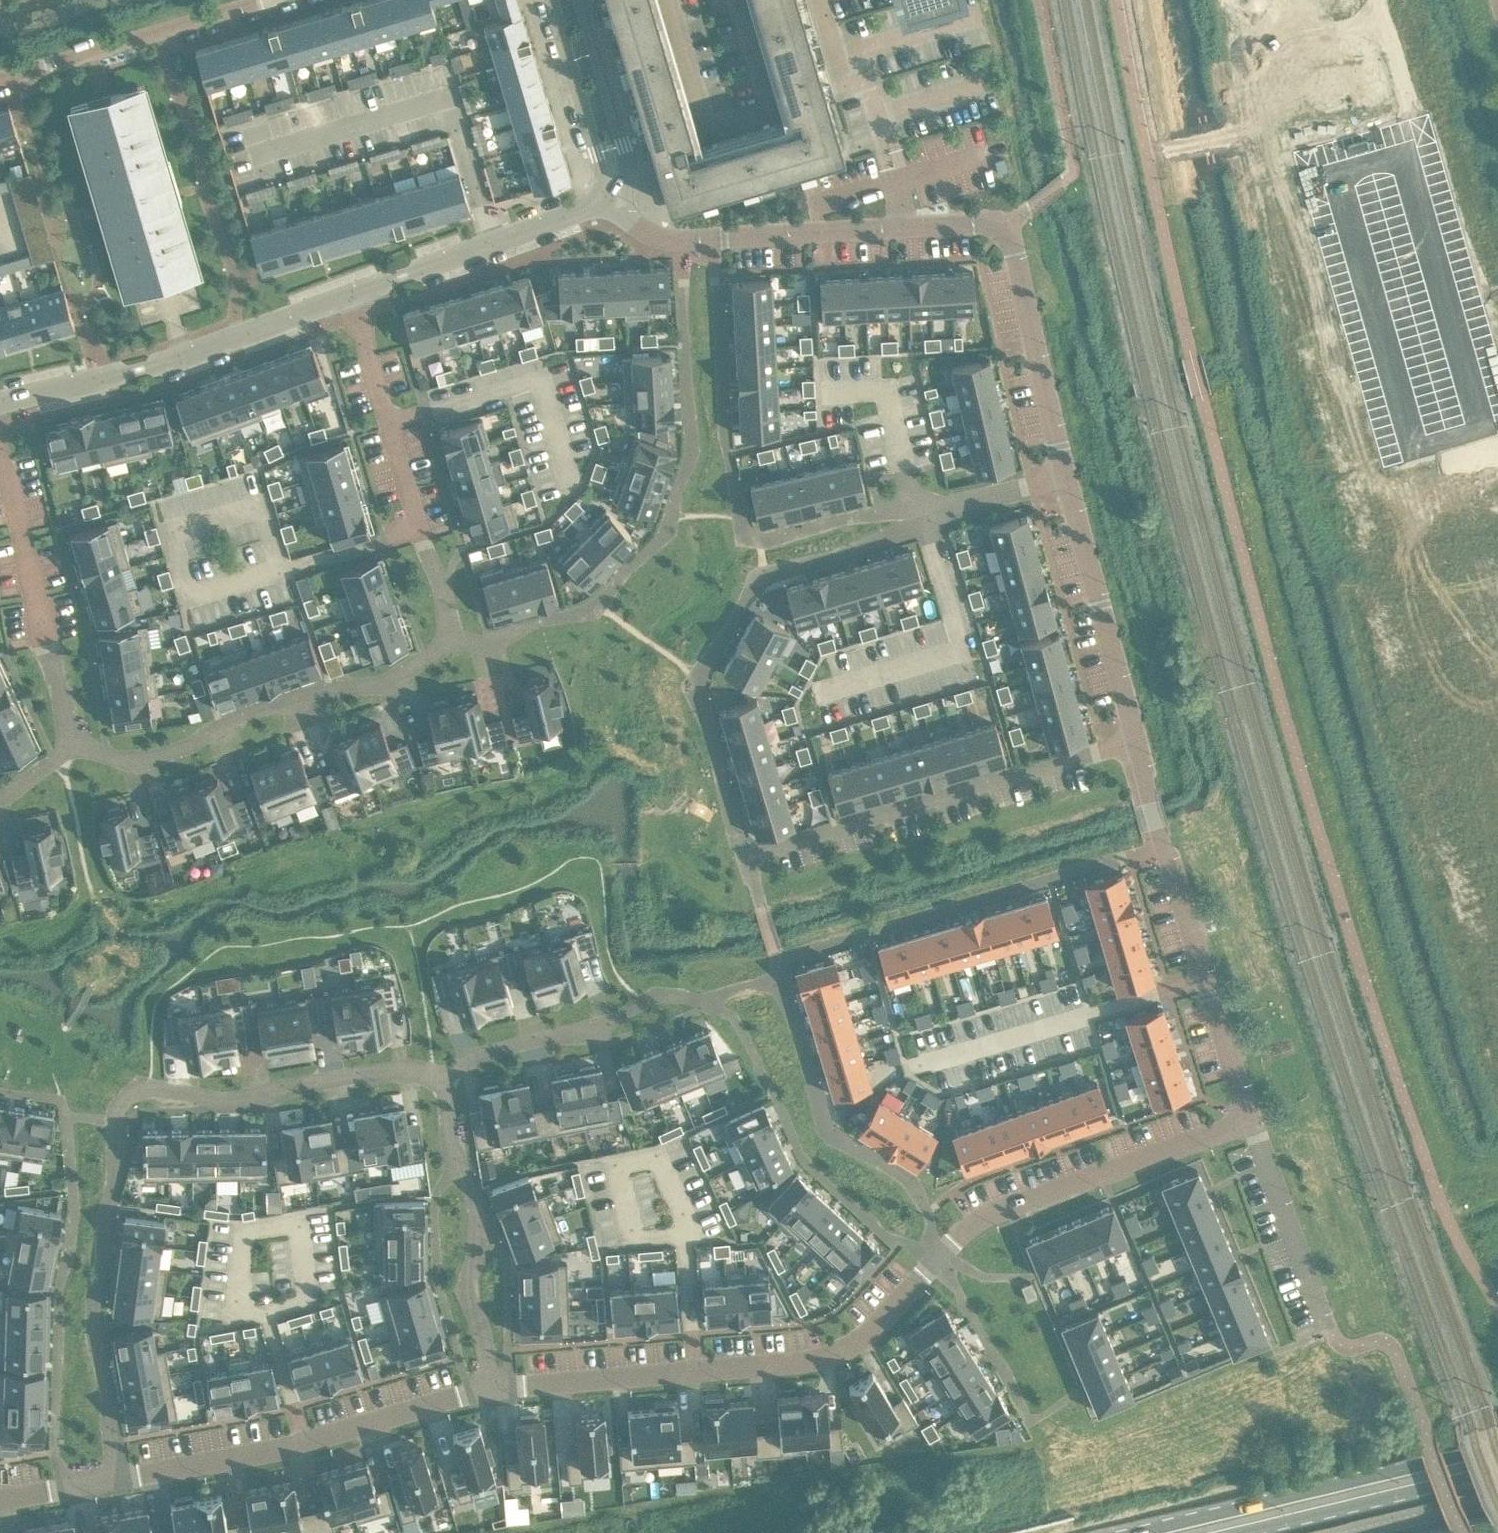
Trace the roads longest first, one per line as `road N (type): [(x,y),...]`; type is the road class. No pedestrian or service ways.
road 1 (residential): [(491,1385),(817,1357),(868,1333),(961,1235),(1008,1205),(1252,1120)]
road 2 (residential): [(1419,17),(1246,77),(1365,477),(1497,434)]
road 3 (residential): [(124,1472),(95,1334),(118,1117),(130,1094),(141,1086),(238,1100),(343,1077),(445,1073)]
road 4 (residential): [(1065,476),(1003,227),(715,239)]
road 5 (residential): [(747,855),(1136,741)]
road 6 (residential): [(75,750),(160,754),(264,707),(391,678),(449,640)]
road 7 (residential): [(1252,1120),(1136,741)]
road 8 (residential): [(124,1472),(304,1441),(491,1385)]
road 9 (primary): [(1497,1447),(1139,1532)]
road 10 (tertiary): [(0,402),(184,356),(345,295)]
road 11 (residential): [(345,295),(443,586),(449,640)]
road 12 (residential): [(491,1385),(465,1291),(478,1216),(451,1143),(445,1073)]
road 13 (residential): [(0,446),(75,750)]
road 14 (residential): [(0,79),(268,0)]
road 15 (tertiary): [(345,295),(581,212),(604,195)]
road 16 (residential): [(1136,741),(1065,476)]
road 17 (primary): [(1247,1532),(1497,1473)]
road 18 (residential): [(1497,259),(1419,17)]
road 19 (residential): [(1252,1120),(1326,1326)]
road 20 (tertiary): [(604,195),(627,162),(581,0)]
road 21 (tertiary): [(552,0),(604,195)]
road 22 (residential): [(445,1073),(475,1056),(617,1017)]
road 23 (residential): [(1065,476),(918,514)]
road 24 (unclassified): [(1360,1532),(1497,1501)]
road 25 (residential): [(0,1496),(124,1472)]
road 26 (residential): [(604,195),(675,238),(715,239)]

